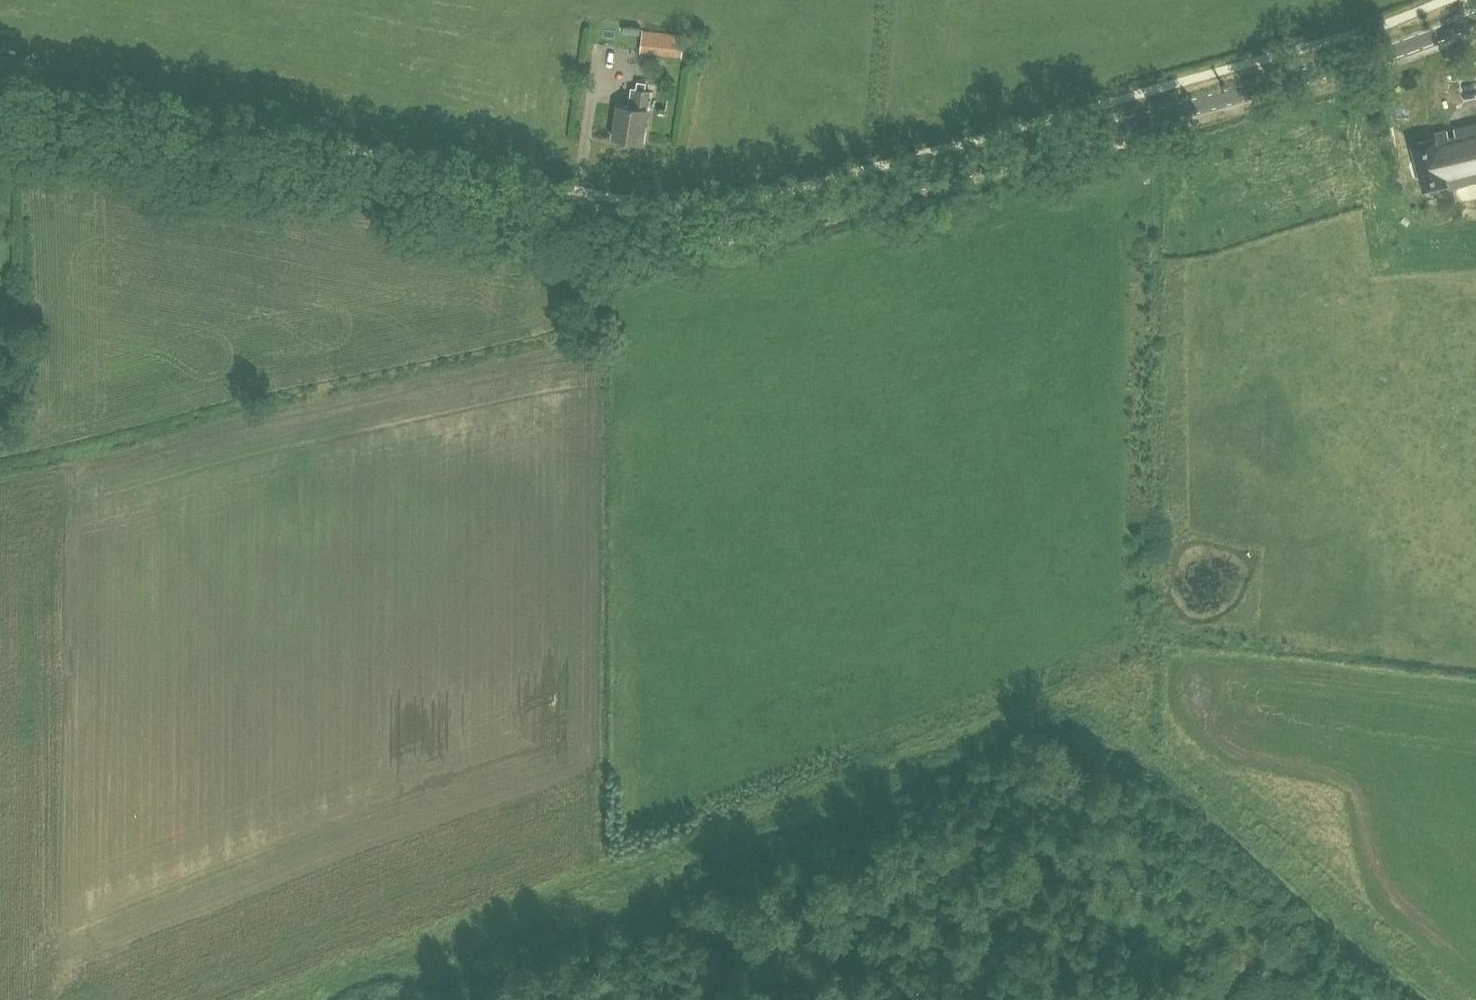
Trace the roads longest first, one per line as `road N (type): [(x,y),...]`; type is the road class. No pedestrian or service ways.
road 1 (tertiary): [(0,113),(658,228),(734,230),(1389,53),(1475,21)]
road 2 (track): [(1460,999),(1080,692),(249,999)]

